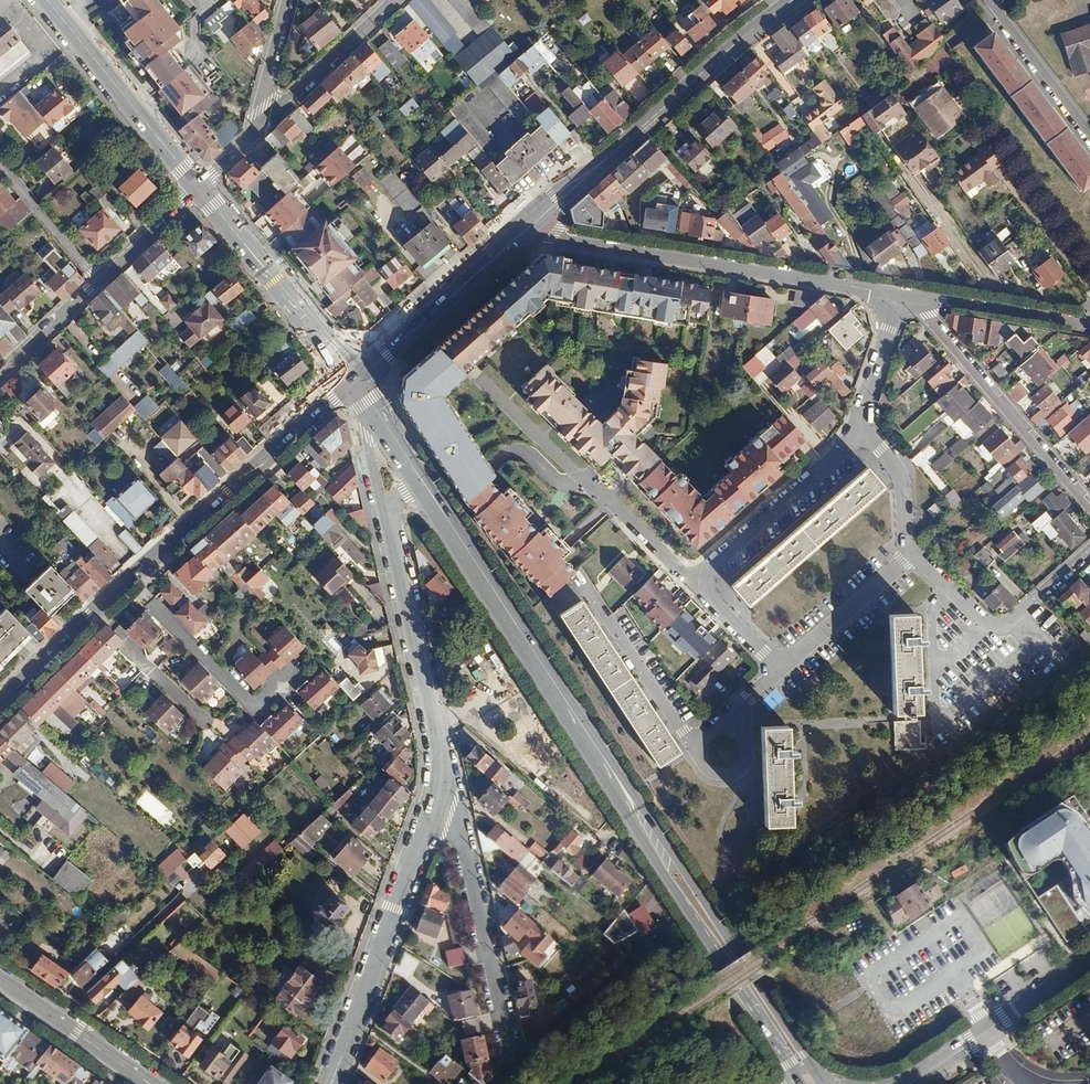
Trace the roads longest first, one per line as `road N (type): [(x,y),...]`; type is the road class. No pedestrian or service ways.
road 1 (tertiary): [(0,706),(354,372)]
road 2 (primary): [(422,478),(643,821)]
road 3 (residential): [(529,221),(553,236),(900,294)]
road 4 (residential): [(863,433),(696,584),(781,670)]
road 5 (tertiary): [(529,221),(793,0)]
road 6 (residential): [(440,767),(330,1083)]
road 7 (primary): [(822,1083),(643,821)]
road 8 (primary): [(643,821),(681,902),(800,1083)]
road 9 (residential): [(440,767),(509,1047)]
road 10 (residential): [(918,296),(1089,507)]
road 11 (residential): [(387,520),(440,767)]
road 12 (primary): [(44,0),(197,190)]
road 13 (primary): [(197,190),(354,372)]
road 14 (residential): [(1089,549),(995,624),(975,620),(911,555)]
road 15 (tertiary): [(354,372),(529,221)]
road 16 (residential): [(691,744),(581,582)]
road 17 (residential): [(396,0),(253,132)]
road 18 (tertiary): [(0,981),(149,1083)]
road 19 (residential): [(918,296),(1089,326)]
road 20 (residential): [(781,670),(911,555)]
road 21 (residential): [(988,0),(1089,130)]
road 22 (residential): [(100,281),(0,164)]
road 23 (residential): [(354,372),(387,520)]
road 24 (residential): [(900,294),(863,433)]
road 25 (residential): [(911,555),(898,471),(863,433)]
road 26 (residential): [(253,132),(288,0)]
road 27 (residential): [(0,373),(100,281)]
road 28 (residential): [(100,281),(197,190)]
road 29 (primary): [(354,372),(422,478)]
road 30 (residential): [(730,716),(747,745),(736,774),(713,775),(691,744)]
road 31 (residential): [(987,1031),(1089,960)]

